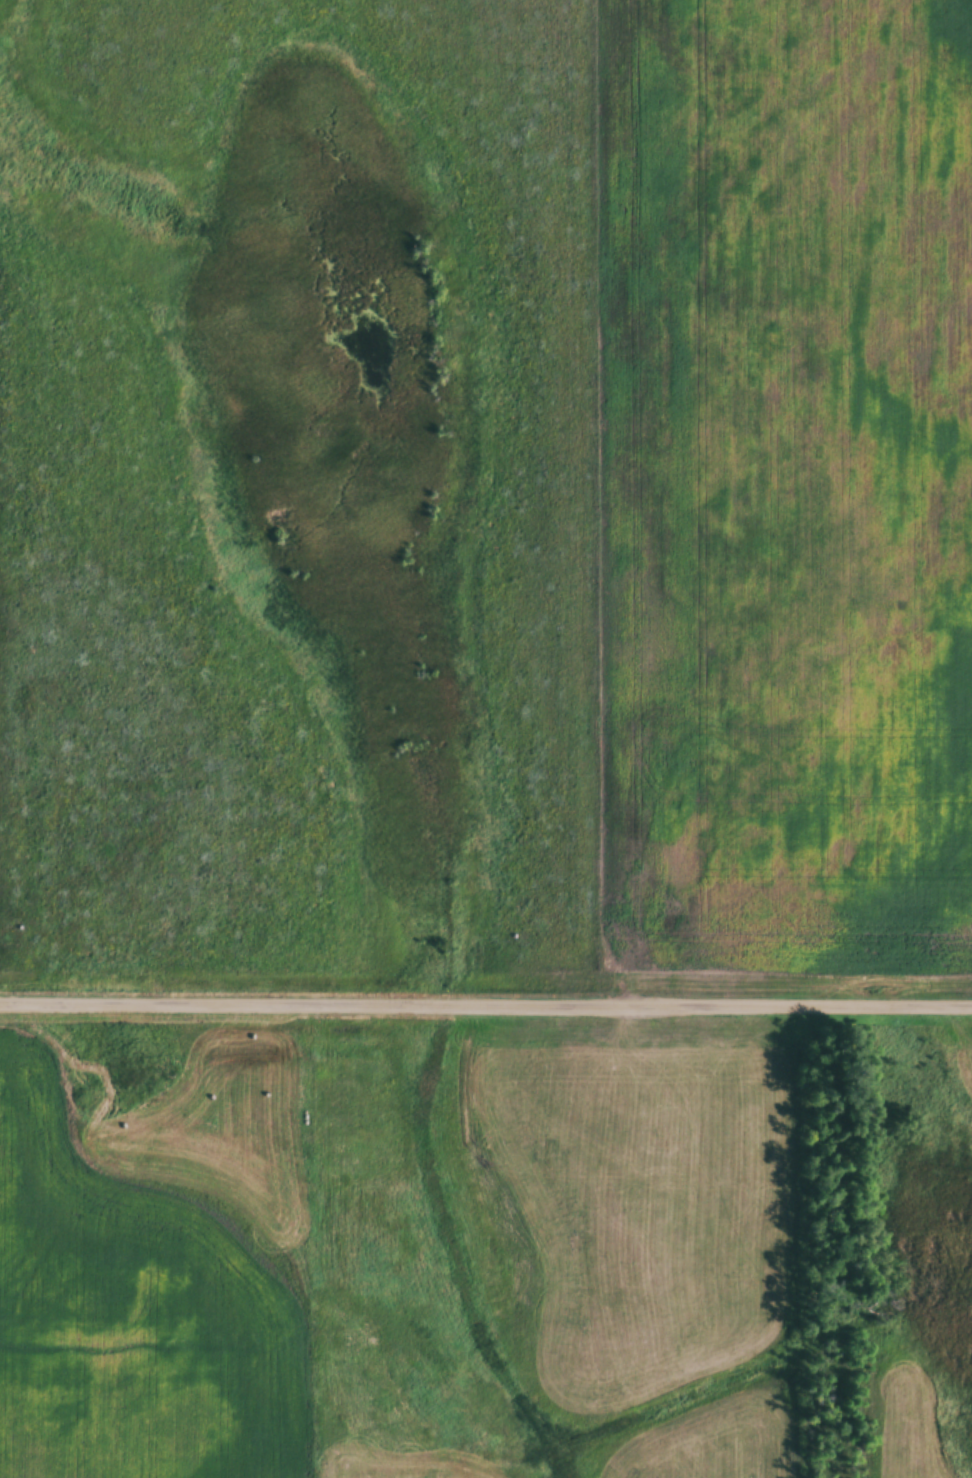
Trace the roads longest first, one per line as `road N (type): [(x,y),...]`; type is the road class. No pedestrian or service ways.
road 1 (residential): [(971,1005),(298,1004)]
road 2 (residential): [(298,1004),(0,1004)]

